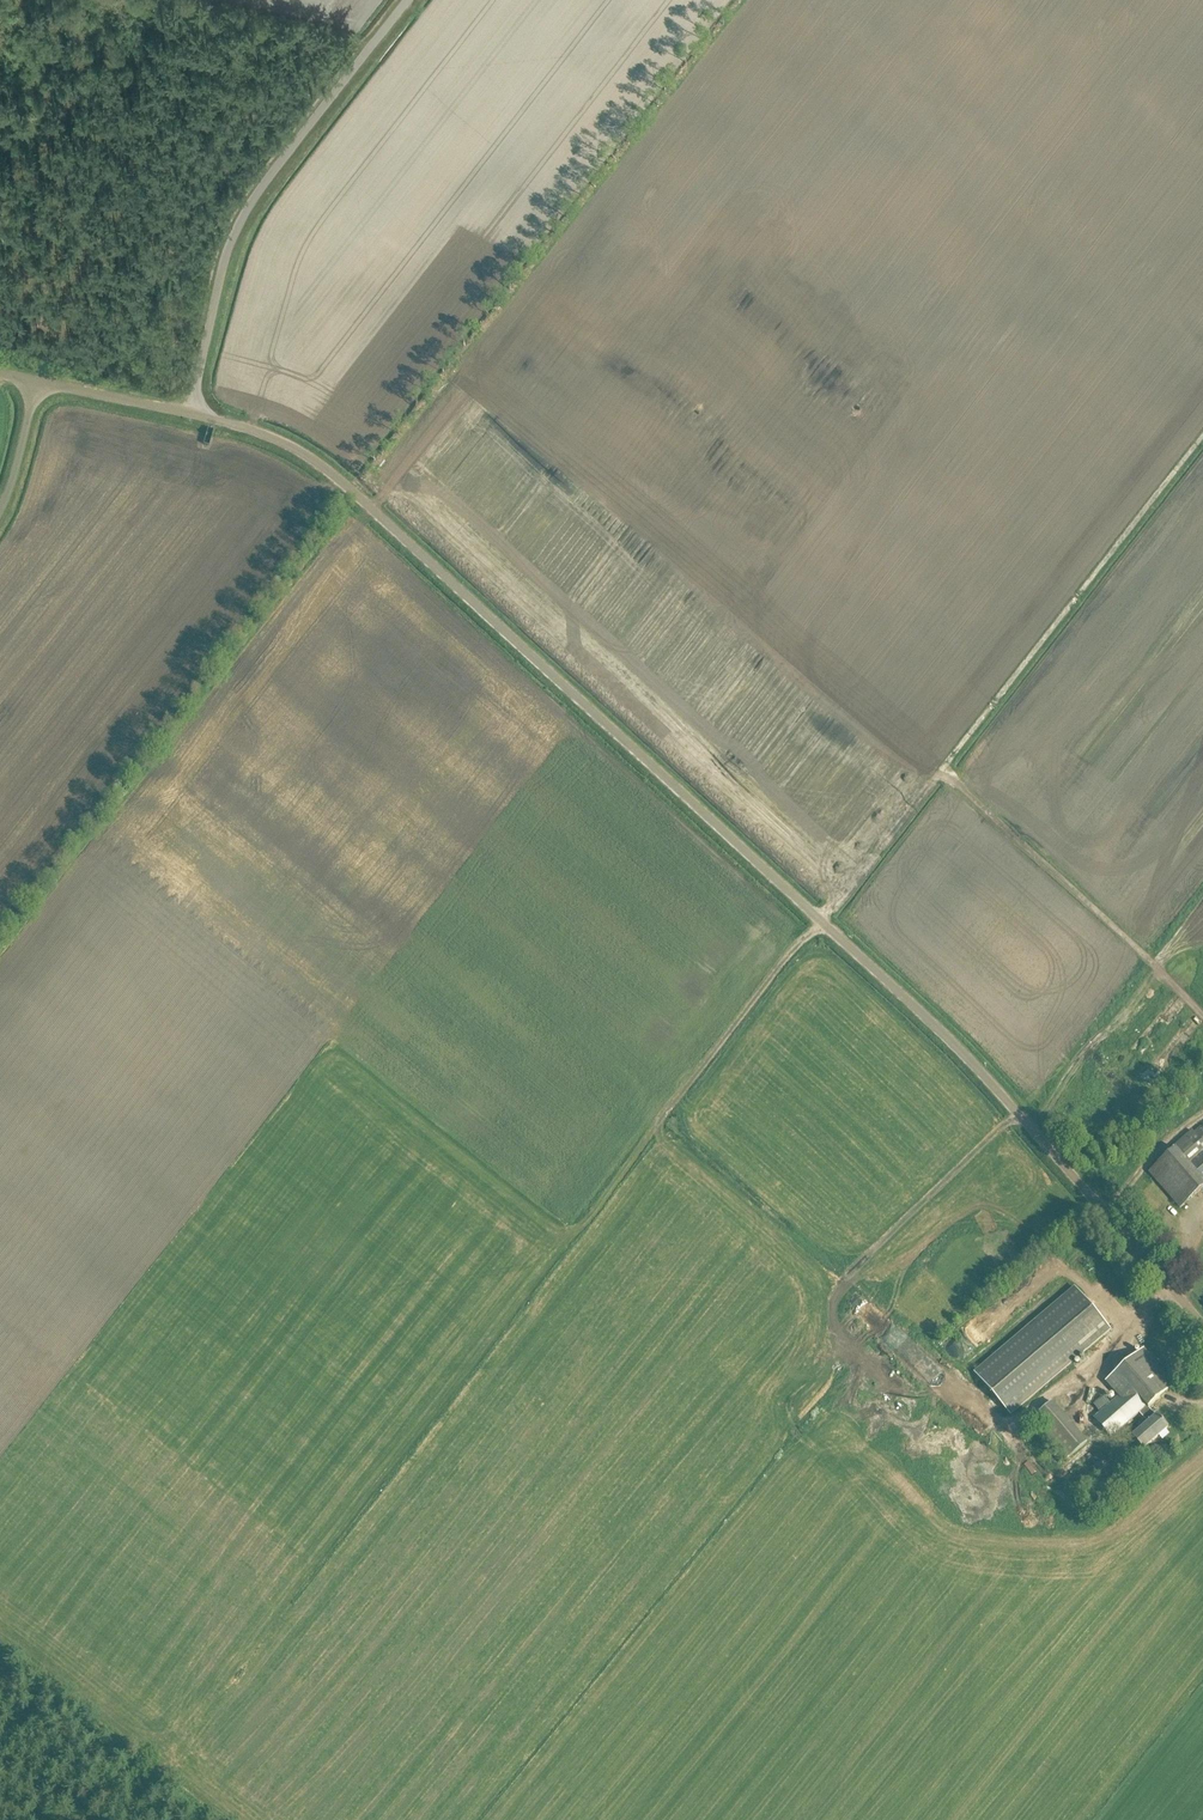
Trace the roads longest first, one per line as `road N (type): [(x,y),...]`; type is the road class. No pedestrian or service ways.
road 1 (unclassified): [(1202,1326),(974,1067),(356,497),(268,437),(189,413)]
road 2 (unclassified): [(189,413),(218,285),(247,209),(408,0)]
road 3 (unclassified): [(189,413),(36,383)]
road 4 (unclassified): [(0,507),(36,383)]

